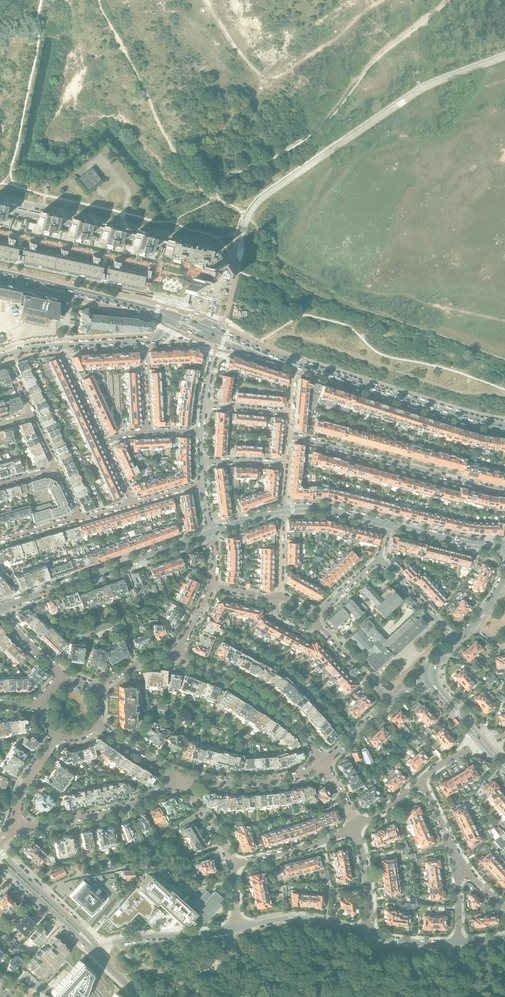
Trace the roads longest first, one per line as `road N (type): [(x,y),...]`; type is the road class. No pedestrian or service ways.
road 1 (track): [(504,321),(337,286),(277,255),(258,233)]
road 2 (residential): [(0,198),(212,245),(229,275)]
road 3 (track): [(202,0),(245,61),(275,80),(383,0)]
road 4 (residential): [(286,435),(504,491)]
road 5 (residential): [(211,532),(0,608)]
road 6 (secondary): [(504,427),(295,365)]
road 7 (residential): [(323,764),(274,704),(178,656)]
road 8 (residential): [(10,829),(105,812),(181,783)]
road 9 (secondary): [(145,308),(0,272)]
road 10 (residential): [(323,764),(274,781),(181,783)]
road 11 (residential): [(99,954),(0,853)]
road 12 (residential): [(233,930),(135,939),(99,954)]
road 13 (residential): [(0,862),(99,954)]
road 14 (residential): [(365,935),(303,919),(233,930)]
road 15 (residential): [(231,865),(356,828)]
road 16 (track): [(275,80),(223,120),(203,152),(202,175)]

